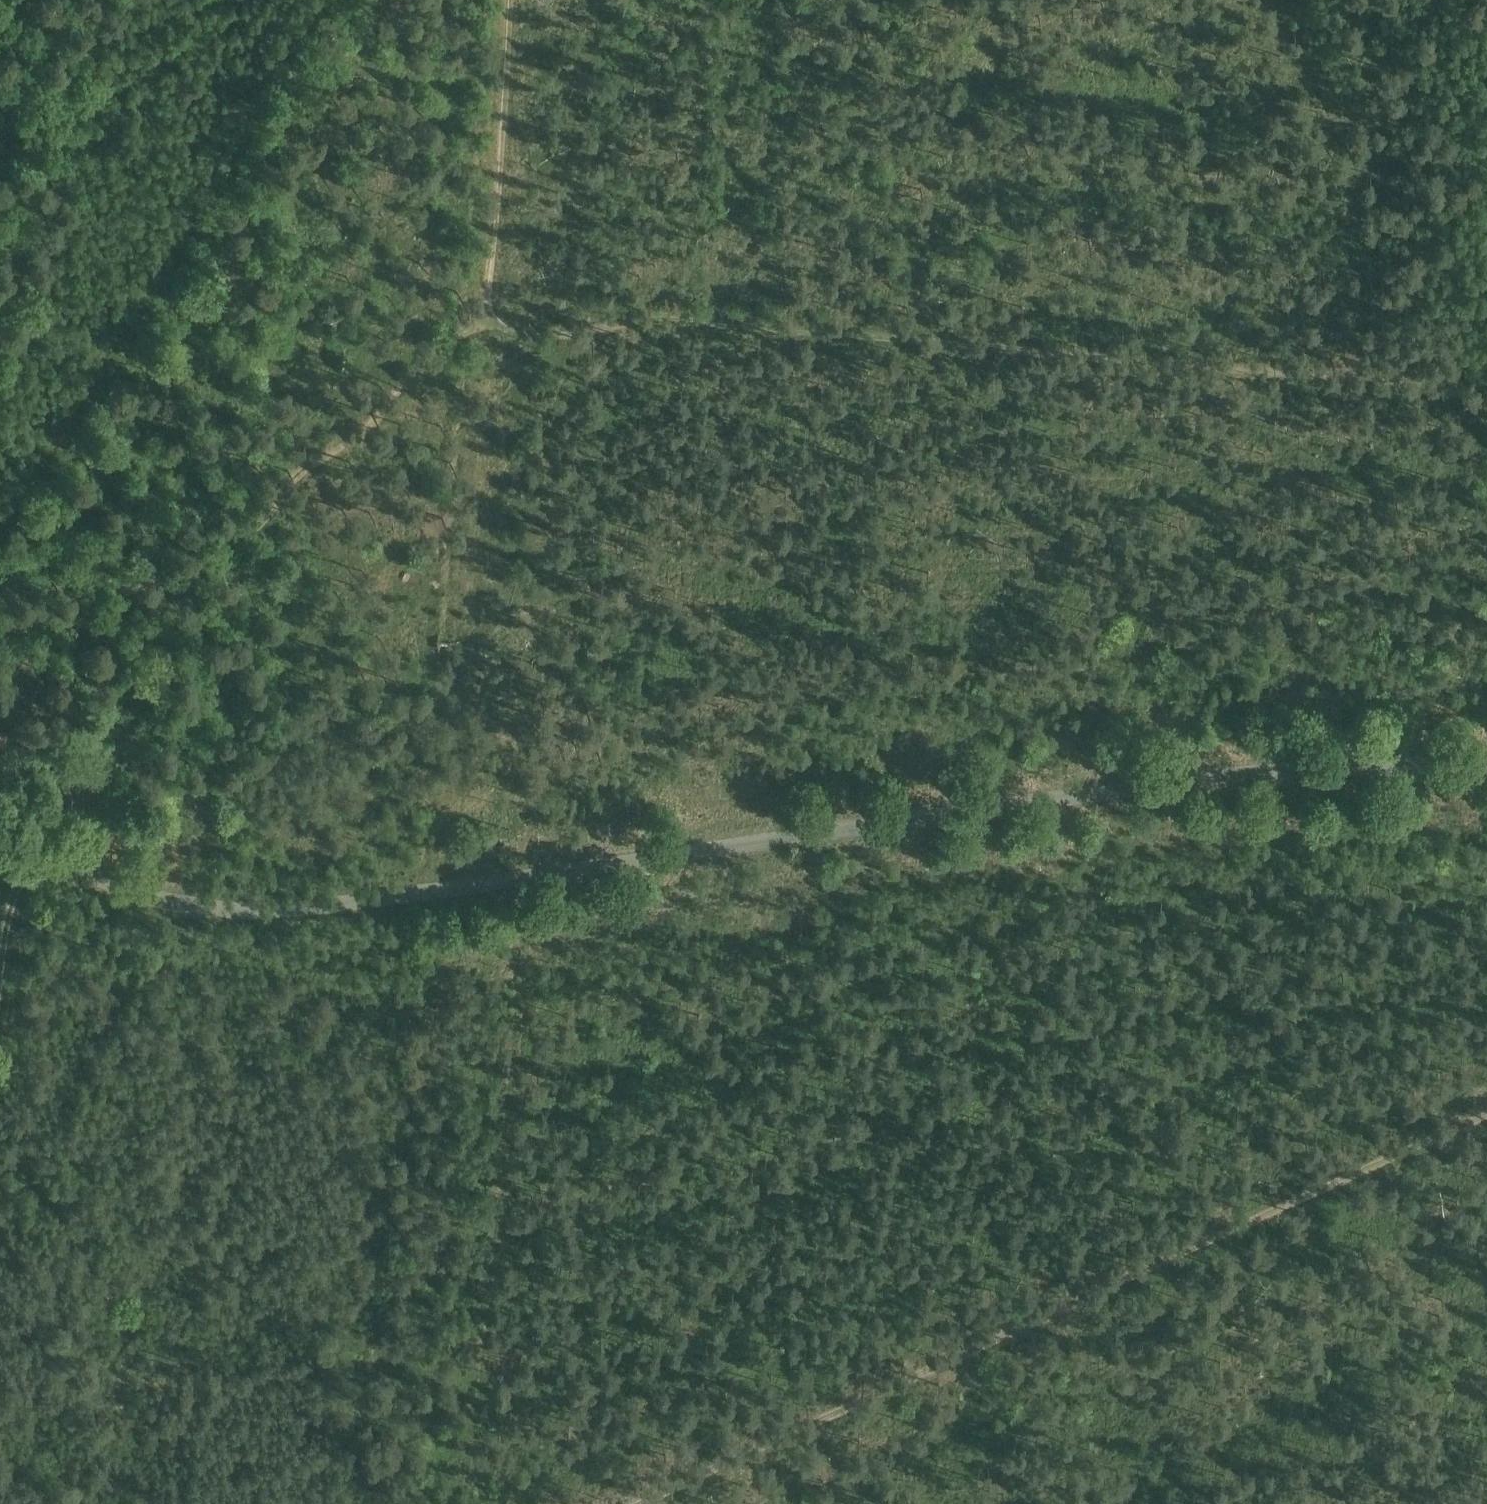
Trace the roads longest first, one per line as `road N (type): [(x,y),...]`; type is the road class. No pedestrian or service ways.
road 1 (track): [(1486,770),(1242,779),(248,911),(193,909),(0,856)]
road 2 (track): [(1486,1123),(660,1503)]

